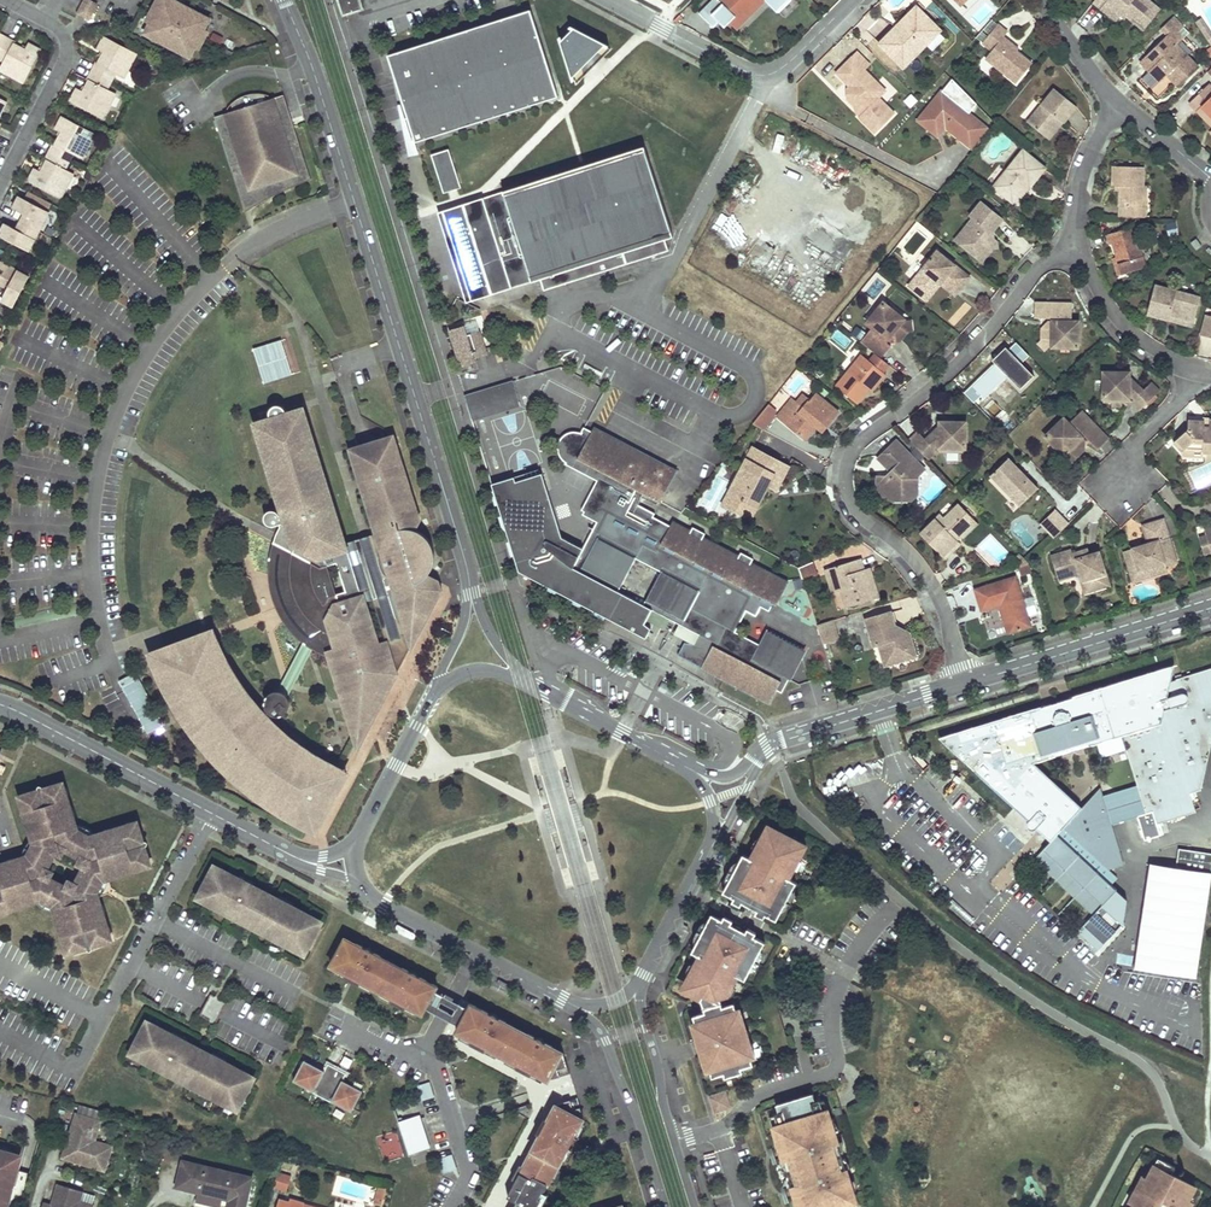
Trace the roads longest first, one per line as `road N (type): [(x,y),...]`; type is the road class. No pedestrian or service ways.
road 1 (residential): [(471,594),(304,43),(283,0)]
road 2 (residential): [(965,684),(927,578),(850,500),(849,456),(962,358),(1036,270),(1080,244)]
road 3 (residential): [(608,0),(762,79),(798,65),(862,0)]
road 4 (residential): [(211,813),(77,1075)]
road 5 (tertiary): [(1210,609),(965,684)]
road 6 (tertiary): [(0,701),(211,813)]
road 7 (residential): [(694,1206),(641,1012),(644,975)]
road 8 (residential): [(563,999),(606,1041),(665,1206)]
road 9 (residential): [(0,182),(67,44),(46,18),(11,0)]
road 10 (tertiary): [(965,684),(759,755)]
road 11 (residential): [(1132,510),(1102,477),(1180,400),(1197,370)]
road 12 (tertiary): [(441,685),(354,846)]
road 13 (residential): [(1080,244),(1122,321),(1197,370)]
road 14 (tertiary): [(683,760),(527,679)]
road 15 (residential): [(420,1060),(436,1069),(470,1174),(452,1206)]
road 16 (tertiary): [(644,975),(716,840)]
road 17 (residential): [(1118,101),(1080,180),(1080,244)]
road 18 (tertiary): [(356,881),(376,901),(475,953)]
road 19 (residential): [(1046,0),(1077,56),(1118,101)]
road 20 (tertiary): [(211,813),(320,866)]
road 21 (residential): [(1118,101),(1210,179)]
road 22 (residential): [(475,953),(420,1060)]

